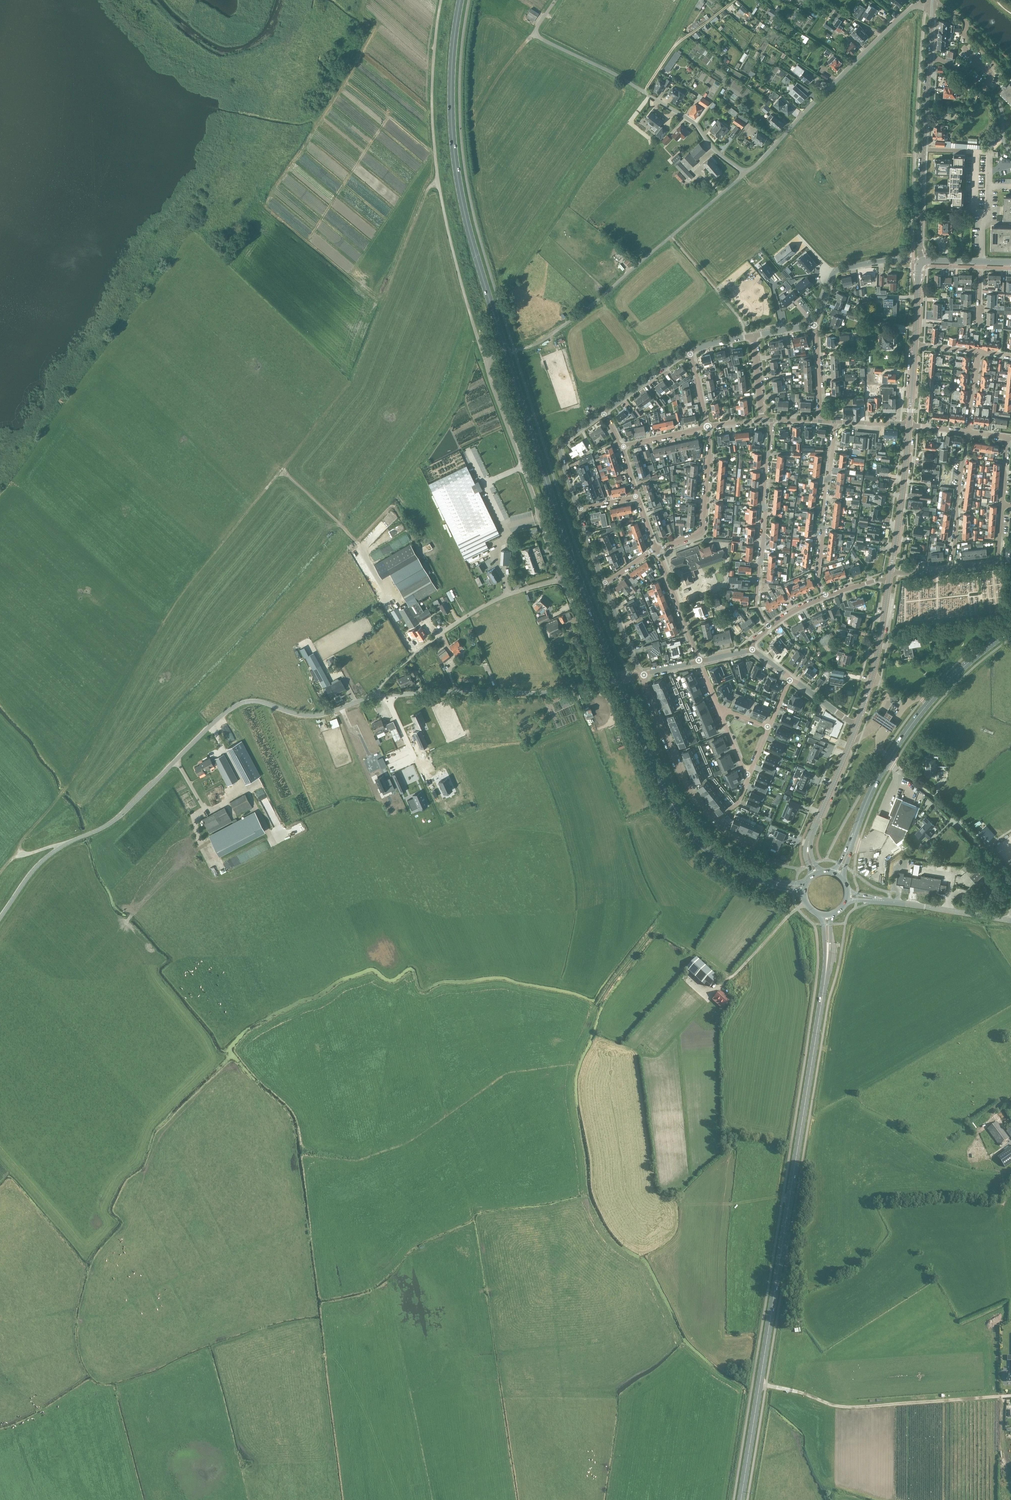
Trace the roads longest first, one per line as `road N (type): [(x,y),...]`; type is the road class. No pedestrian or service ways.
road 1 (primary): [(741,1499),(825,976),(826,915)]
road 2 (unclassified): [(0,918),(33,869),(120,817),(236,705),(256,701),(316,715),(372,698)]
road 3 (unclassified): [(485,360),(437,181),(431,77),(441,0)]
road 4 (primary): [(506,354),(454,156),(451,78),(461,0)]
road 5 (primary): [(618,679),(506,354)]
road 6 (track): [(437,181),(426,191),(354,372),(281,469)]
road 7 (track): [(281,469),(167,612),(106,717)]
road 8 (primary): [(837,875),(900,742),(957,674),(1010,631)]
road 9 (primary): [(804,890),(745,873),(689,828),(618,679)]
road 10 (unclassified): [(746,173),(692,120),(539,38),(535,30),(555,0)]
road 11 (residential): [(920,262),(932,6)]
road 12 (track): [(759,1385),(845,1407),(1010,1396)]
road 13 (unclassified): [(746,173),(908,11),(932,6)]
road 14 (unclassified): [(561,579),(485,360)]
road 15 (unclassified): [(372,698),(460,620),(561,579)]
road 16 (unclassified): [(372,698),(596,684)]
road 17 (residential): [(769,627),(756,602),(772,420)]
road 18 (track): [(596,1008),(652,932),(661,930),(728,979)]
road 19 (unclassified): [(671,236),(529,347)]
road 20 (residential): [(824,598),(817,566),(835,422)]
road 21 (residential): [(716,821),(687,786),(641,675)]
road 22 (track): [(20,855),(19,844),(106,717)]
road 23 (tertiary): [(1010,922),(847,897)]
road 24 (tertiary): [(814,875),(809,839),(857,725)]
road 25 (residential): [(656,549),(701,532),(708,427)]
road 26 (tertiary): [(909,424),(891,572)]
road 27 (residential): [(816,324),(835,271),(920,262)]
road 28 (residential): [(951,567),(968,432)]
road 29 (tertiary): [(857,725),(886,599)]
road 30 (residential): [(699,662),(656,549)]
road 31 (residential): [(578,509),(559,448),(603,412)]

